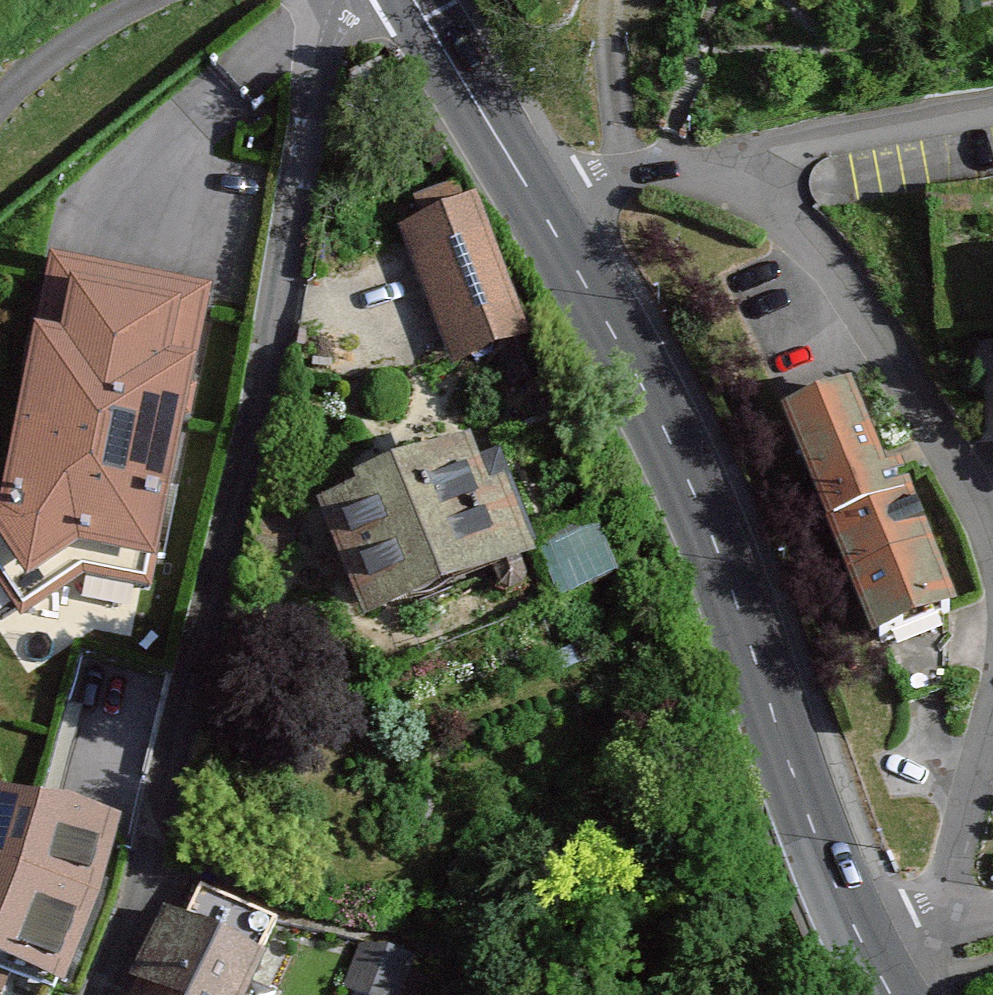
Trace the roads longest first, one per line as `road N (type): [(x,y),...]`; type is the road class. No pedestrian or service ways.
road 1 (residential): [(97,994),(153,871),(234,540),(332,0)]
road 2 (secondary): [(545,214),(650,399),(736,600),(870,965)]
road 3 (residential): [(545,214),(639,174),(746,180),(829,148),(992,120)]
road 4 (secondary): [(416,0),(545,214)]
road 5 (residential): [(170,0),(49,69),(0,119)]
road 6 (residential): [(870,965),(992,918)]

